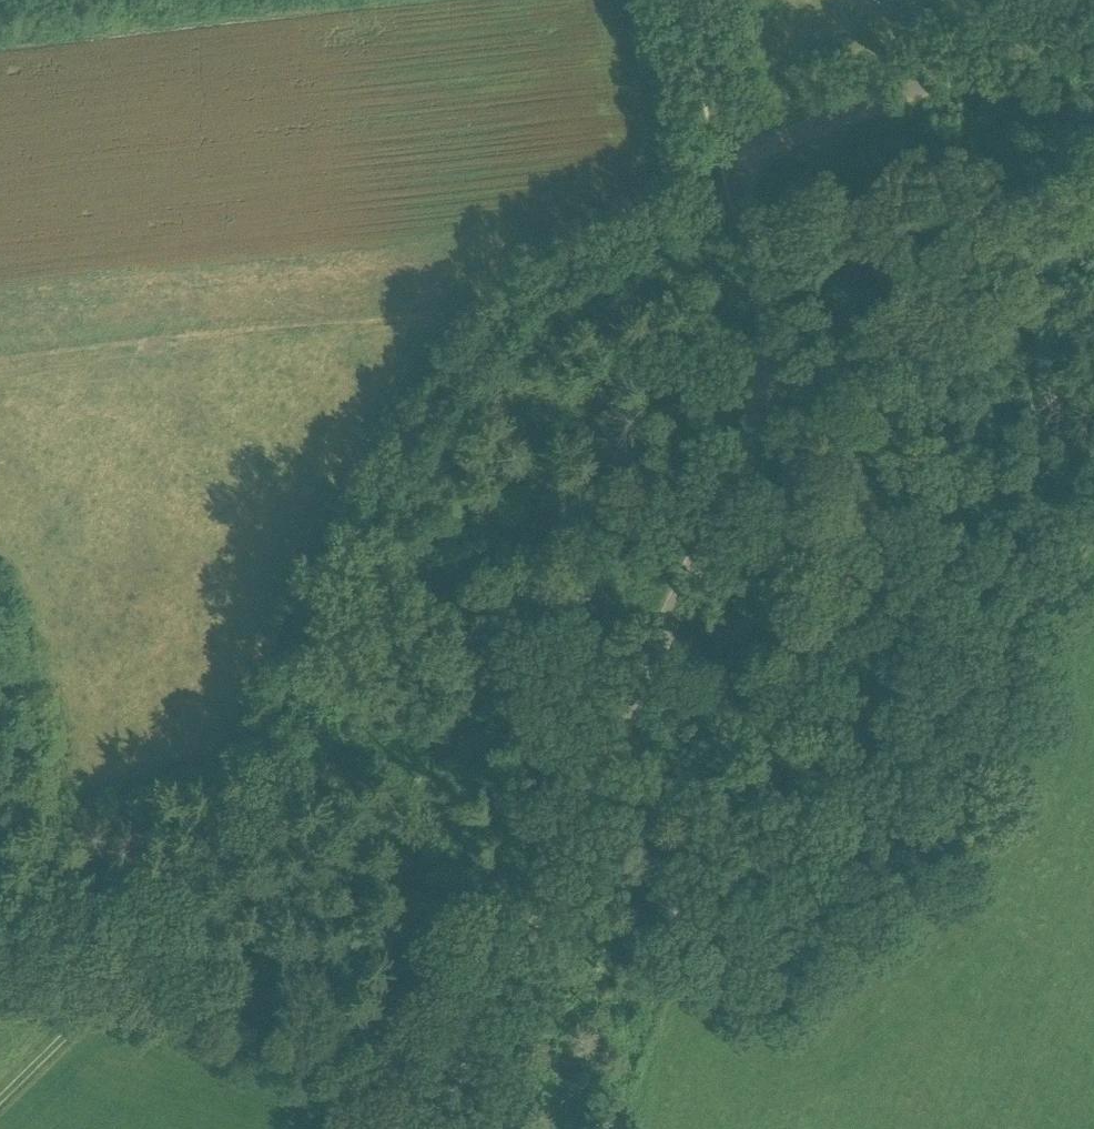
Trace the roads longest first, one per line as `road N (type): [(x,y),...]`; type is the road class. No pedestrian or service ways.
road 1 (unclassified): [(432,1128),(755,421),(765,313),(728,161)]
road 2 (unclassified): [(1093,25),(728,161)]
road 3 (track): [(389,1096),(103,997)]
road 4 (unclassified): [(728,161),(685,0)]
road 5 (track): [(0,1103),(103,997)]

